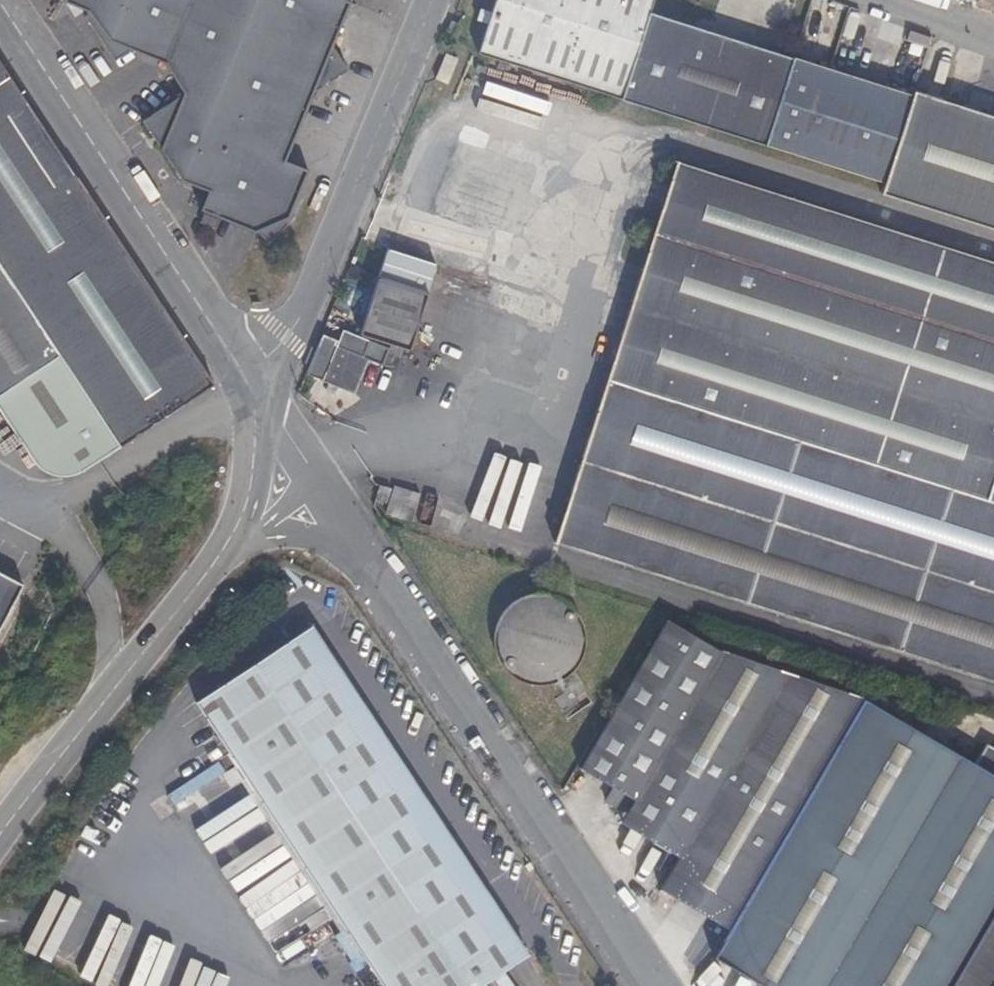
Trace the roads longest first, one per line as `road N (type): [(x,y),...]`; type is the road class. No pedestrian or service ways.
road 1 (unclassified): [(363,552),(648,985)]
road 2 (tertiary): [(0,5),(243,377)]
road 3 (unclassified): [(433,0),(305,305),(243,377)]
road 4 (tertiary): [(217,564),(0,835)]
road 5 (tertiary): [(243,377),(256,426),(253,469),(217,564)]
road 6 (unclassified): [(243,377),(315,475)]

